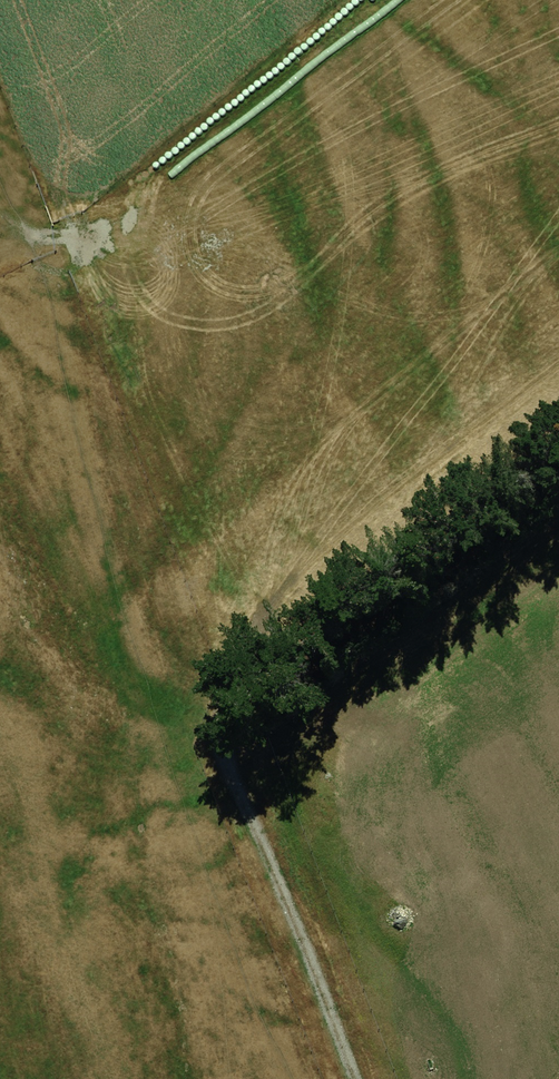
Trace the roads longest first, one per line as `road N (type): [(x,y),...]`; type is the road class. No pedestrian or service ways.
road 1 (track): [(331,1078),(189,695),(54,254)]
road 2 (track): [(189,695),(558,430)]

